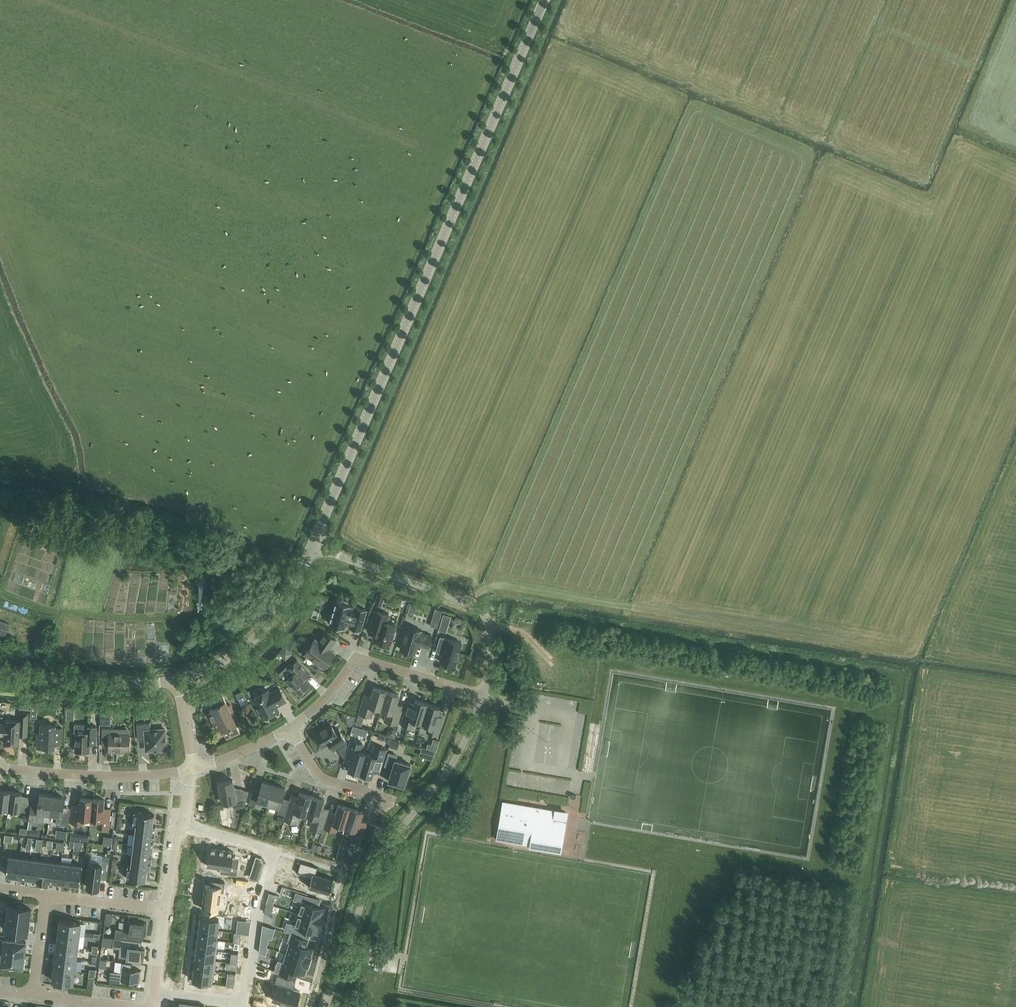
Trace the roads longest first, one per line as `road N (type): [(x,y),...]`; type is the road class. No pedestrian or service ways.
road 1 (tertiary): [(313,545),(545,0)]
road 2 (unclassified): [(326,1006),(381,856),(443,778),(483,697)]
road 3 (residential): [(175,829),(275,852),(244,1006),(232,1005)]
road 4 (unclassified): [(483,697),(491,636),(475,608),(313,545)]
road 5 (residential): [(290,729),(358,659),(483,697)]
road 6 (track): [(0,594),(91,615),(203,617)]
road 7 (tertiary): [(313,545),(268,625),(225,660),(176,681)]
road 8 (residential): [(0,767),(116,777),(193,770)]
road 9 (tertiary): [(176,681),(0,673)]
road 10 (residential): [(381,811),(385,796),(322,778),(290,729)]
road 11 (residential): [(166,911),(45,895)]

